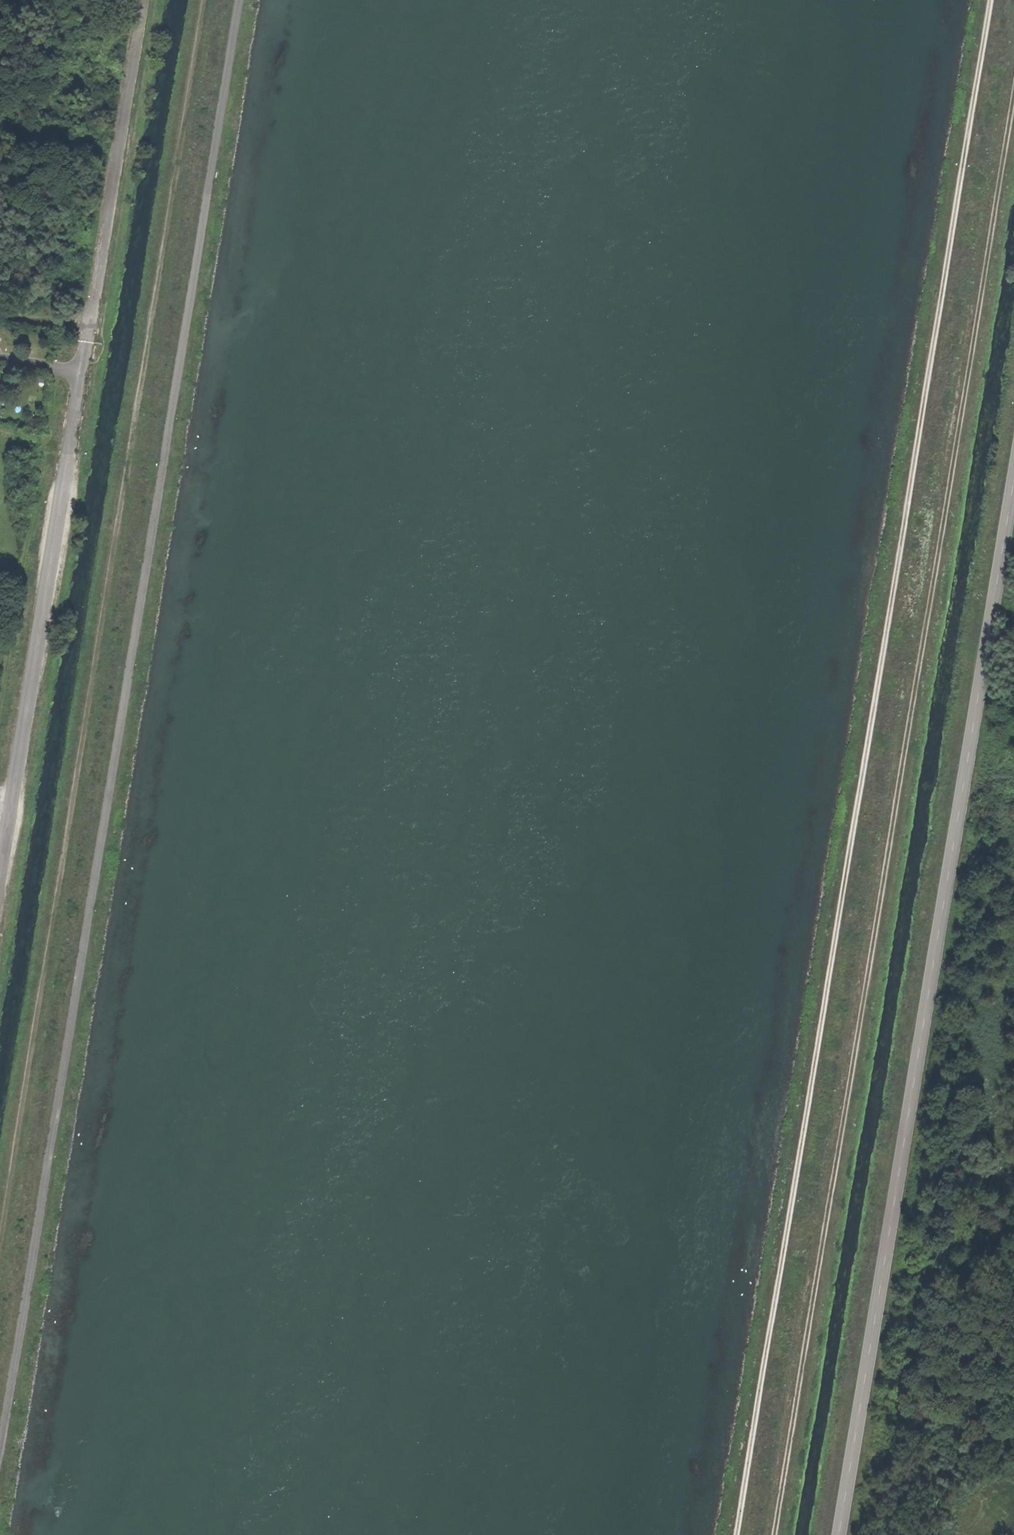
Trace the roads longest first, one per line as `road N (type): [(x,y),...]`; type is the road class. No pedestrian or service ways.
road 1 (track): [(977,0),(736,1534)]
road 2 (track): [(240,0),(0,1426)]
road 3 (track): [(1013,122),(773,1534)]
road 4 (track): [(207,0),(0,1245)]
road 5 (tertiary): [(1013,509),(840,1534)]

